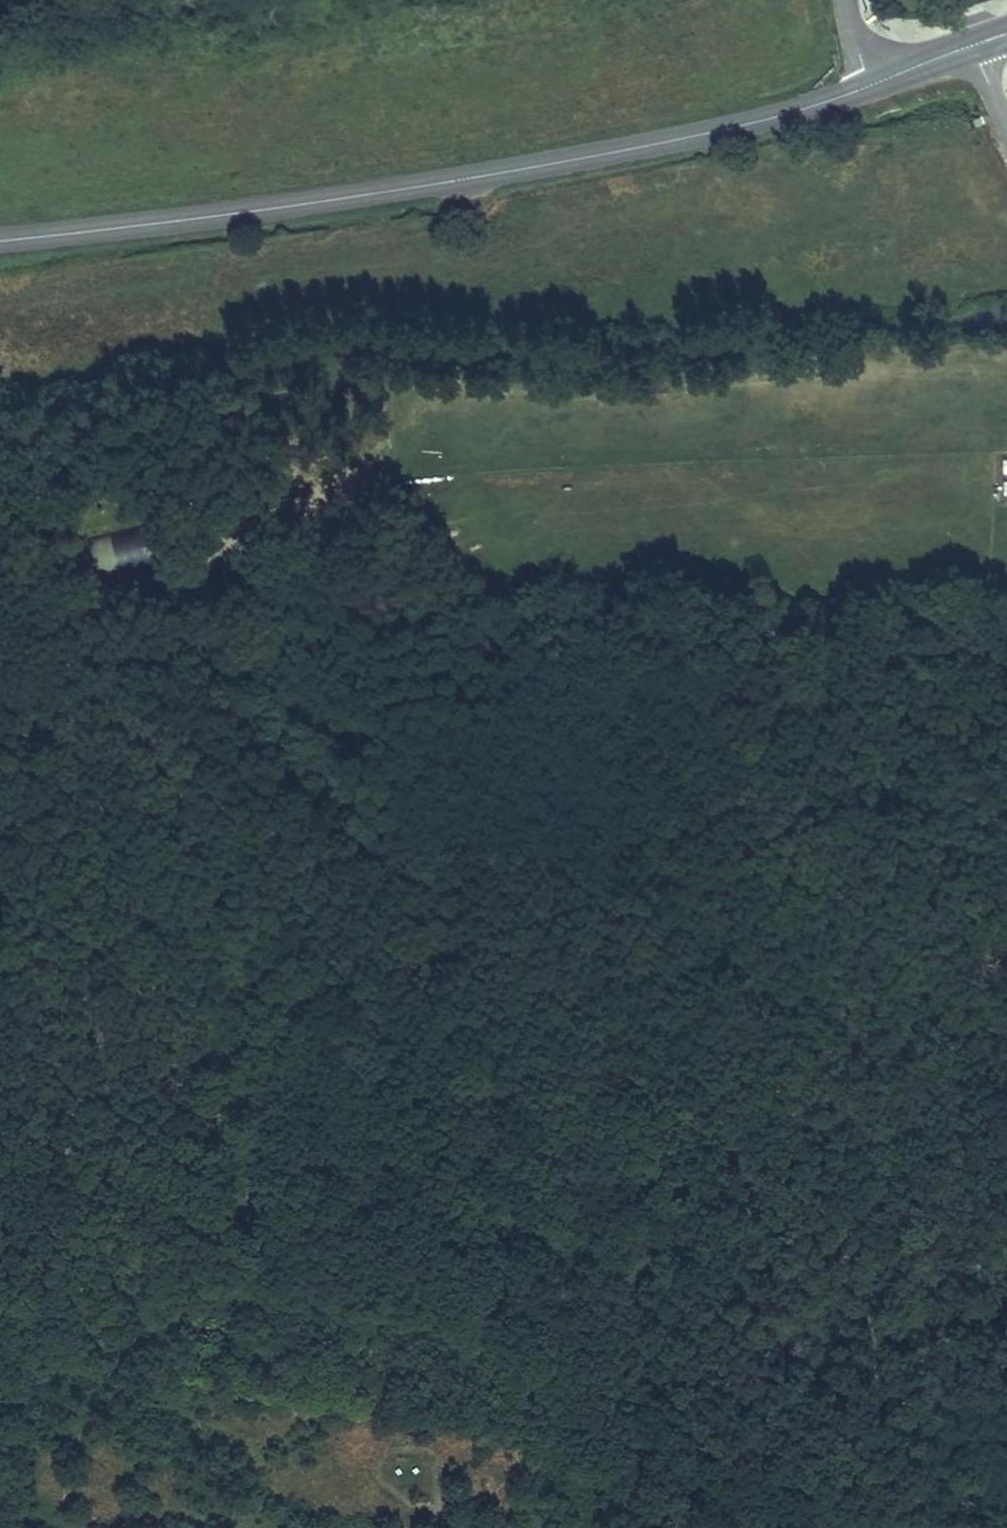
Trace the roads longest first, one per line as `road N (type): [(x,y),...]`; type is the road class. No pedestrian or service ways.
road 1 (tertiary): [(872,87),(693,136),(471,179),(0,240)]

